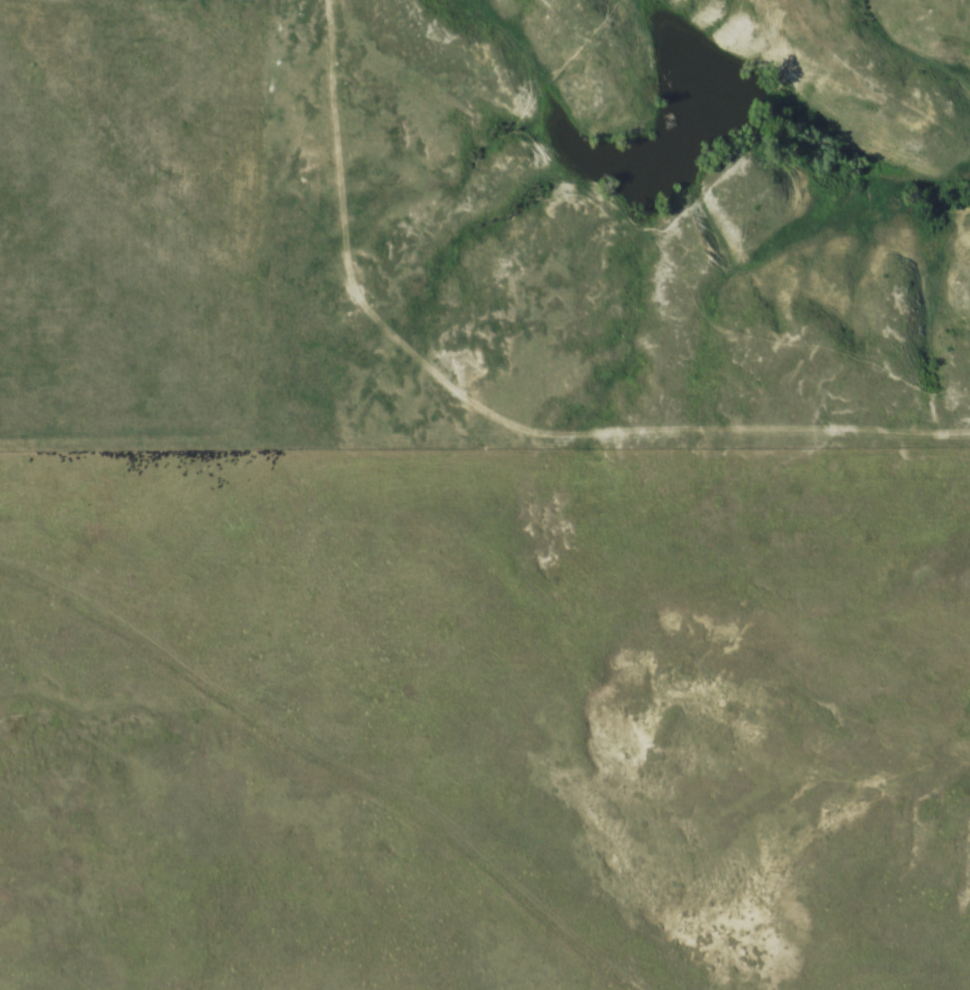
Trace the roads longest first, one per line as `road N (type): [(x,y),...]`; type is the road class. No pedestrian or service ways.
road 1 (track): [(702,989),(415,778),(182,644),(0,559)]

